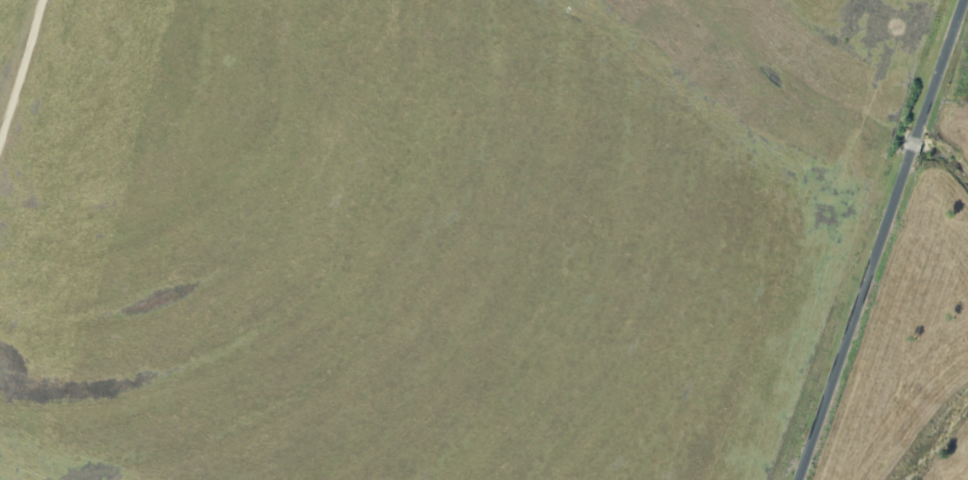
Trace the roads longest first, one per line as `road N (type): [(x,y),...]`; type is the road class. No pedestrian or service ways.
road 1 (residential): [(967,0),(800,479)]

